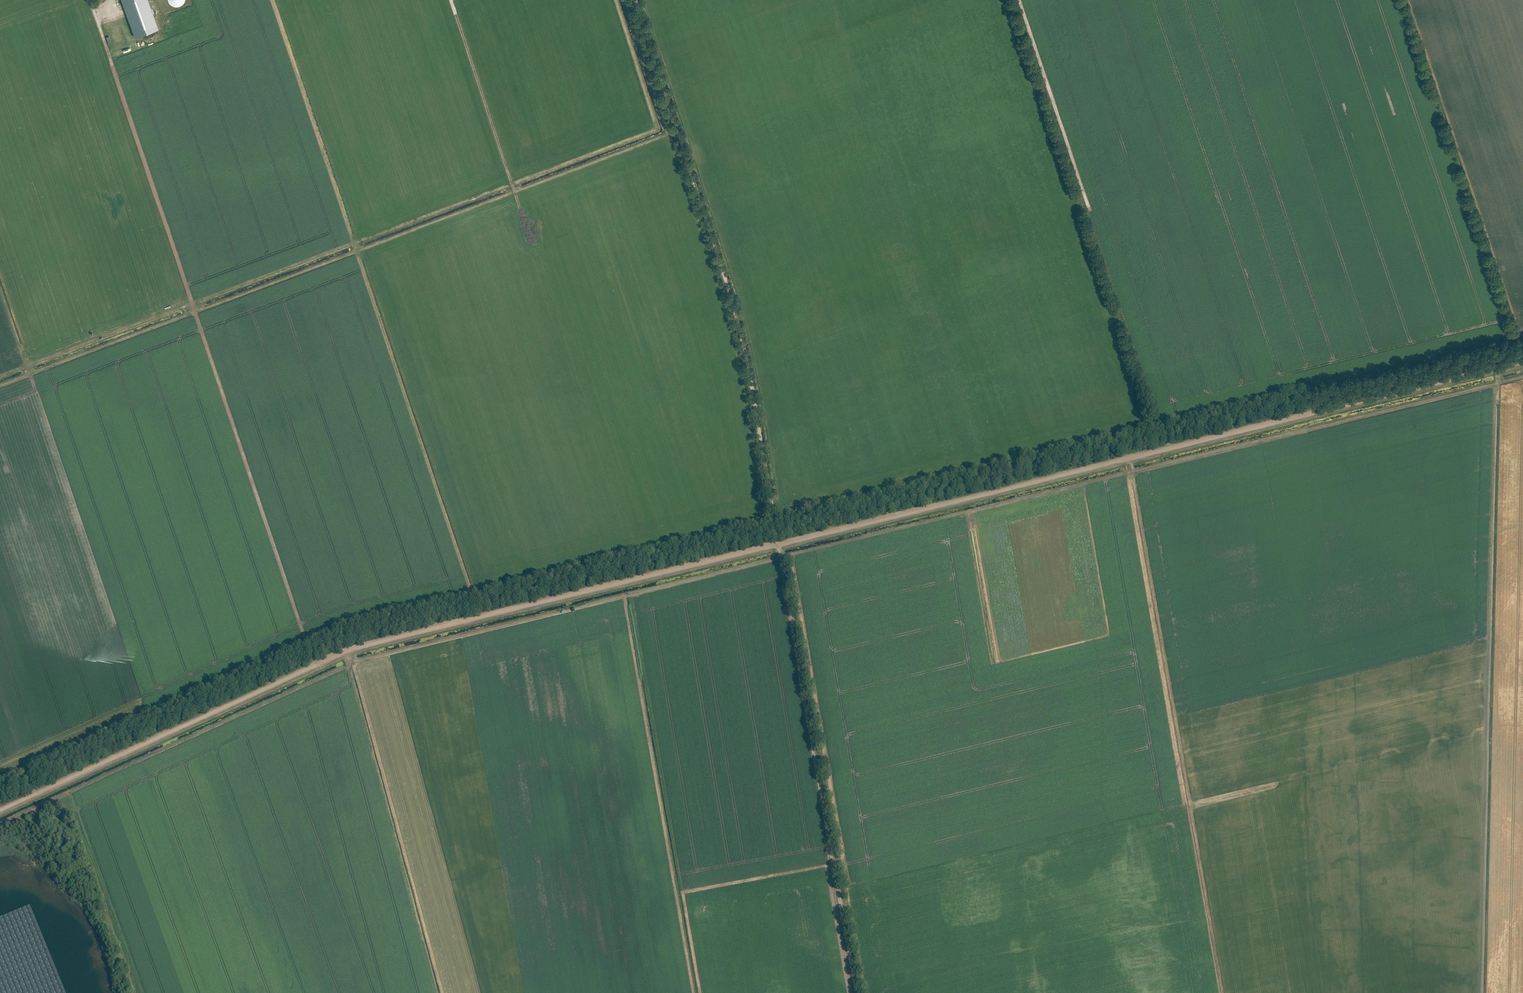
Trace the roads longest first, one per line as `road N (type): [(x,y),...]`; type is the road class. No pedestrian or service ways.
road 1 (track): [(0,808),(359,647),(778,544)]
road 2 (track): [(778,544),(1522,360)]
road 3 (track): [(637,0),(735,309),(778,544)]
road 4 (track): [(778,544),(856,992)]

